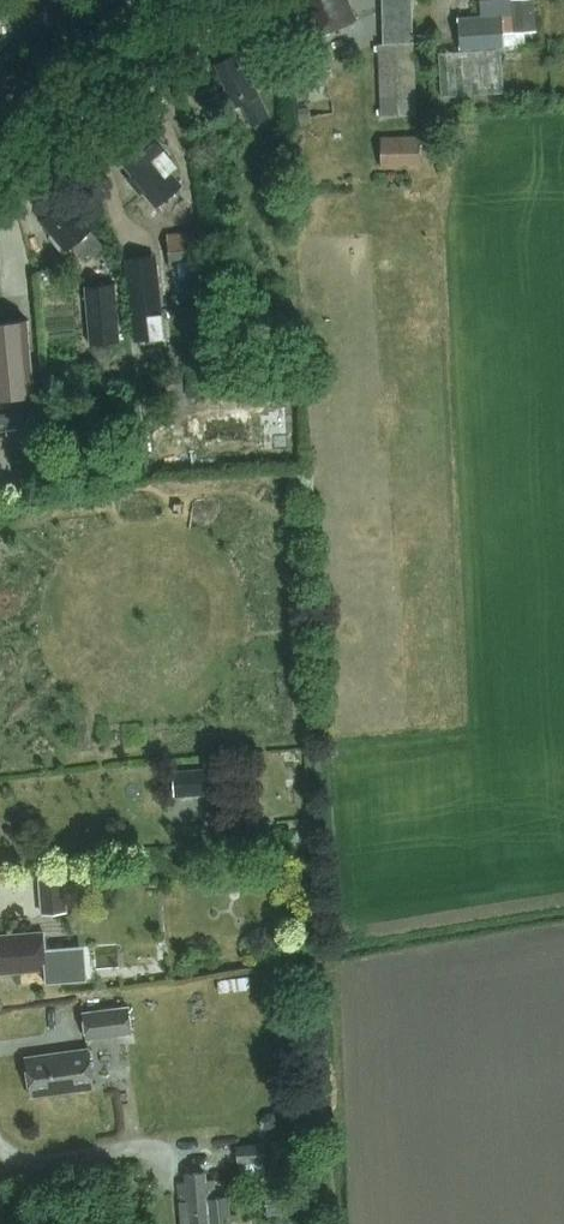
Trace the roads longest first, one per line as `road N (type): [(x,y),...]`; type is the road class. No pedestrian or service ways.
road 1 (secondary): [(0,163),(205,0)]
road 2 (residential): [(0,1145),(2,1157),(209,1145)]

